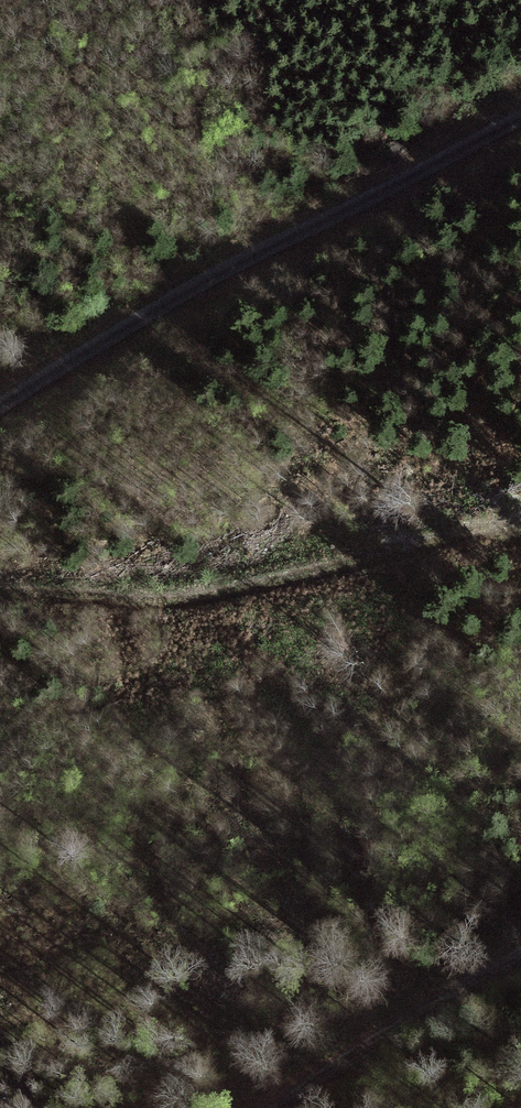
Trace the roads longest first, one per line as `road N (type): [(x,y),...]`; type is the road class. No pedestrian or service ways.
road 1 (unclassified): [(520,122),(144,316),(0,409)]
road 2 (track): [(0,601),(183,603),(520,525)]
road 3 (track): [(520,958),(450,991),(268,1107)]

